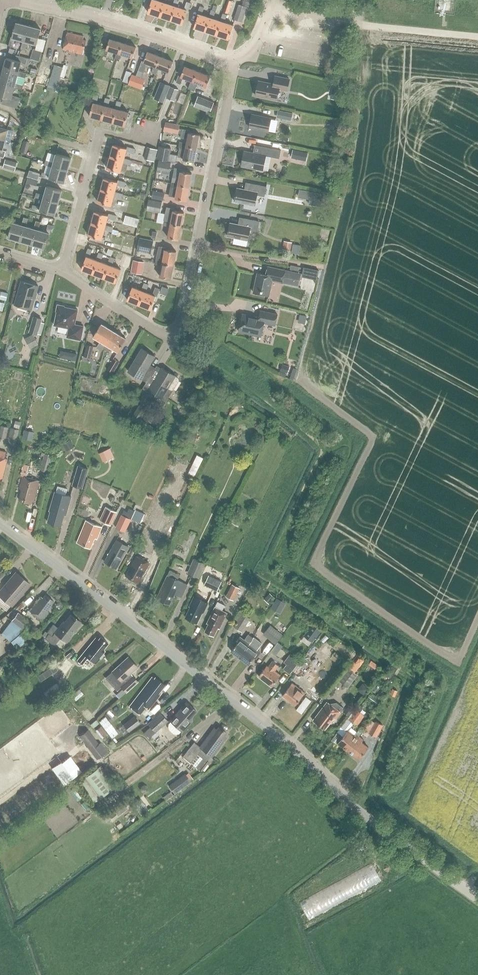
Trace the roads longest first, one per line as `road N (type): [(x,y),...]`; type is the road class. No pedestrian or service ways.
road 1 (tertiary): [(477,900),(0,523)]
road 2 (residential): [(63,272),(152,328),(174,338),(182,332),(230,67)]
road 3 (residential): [(230,67),(139,29),(10,0)]
road 4 (residential): [(477,36),(272,6)]
road 5 (residential): [(63,272),(101,132),(129,139)]

